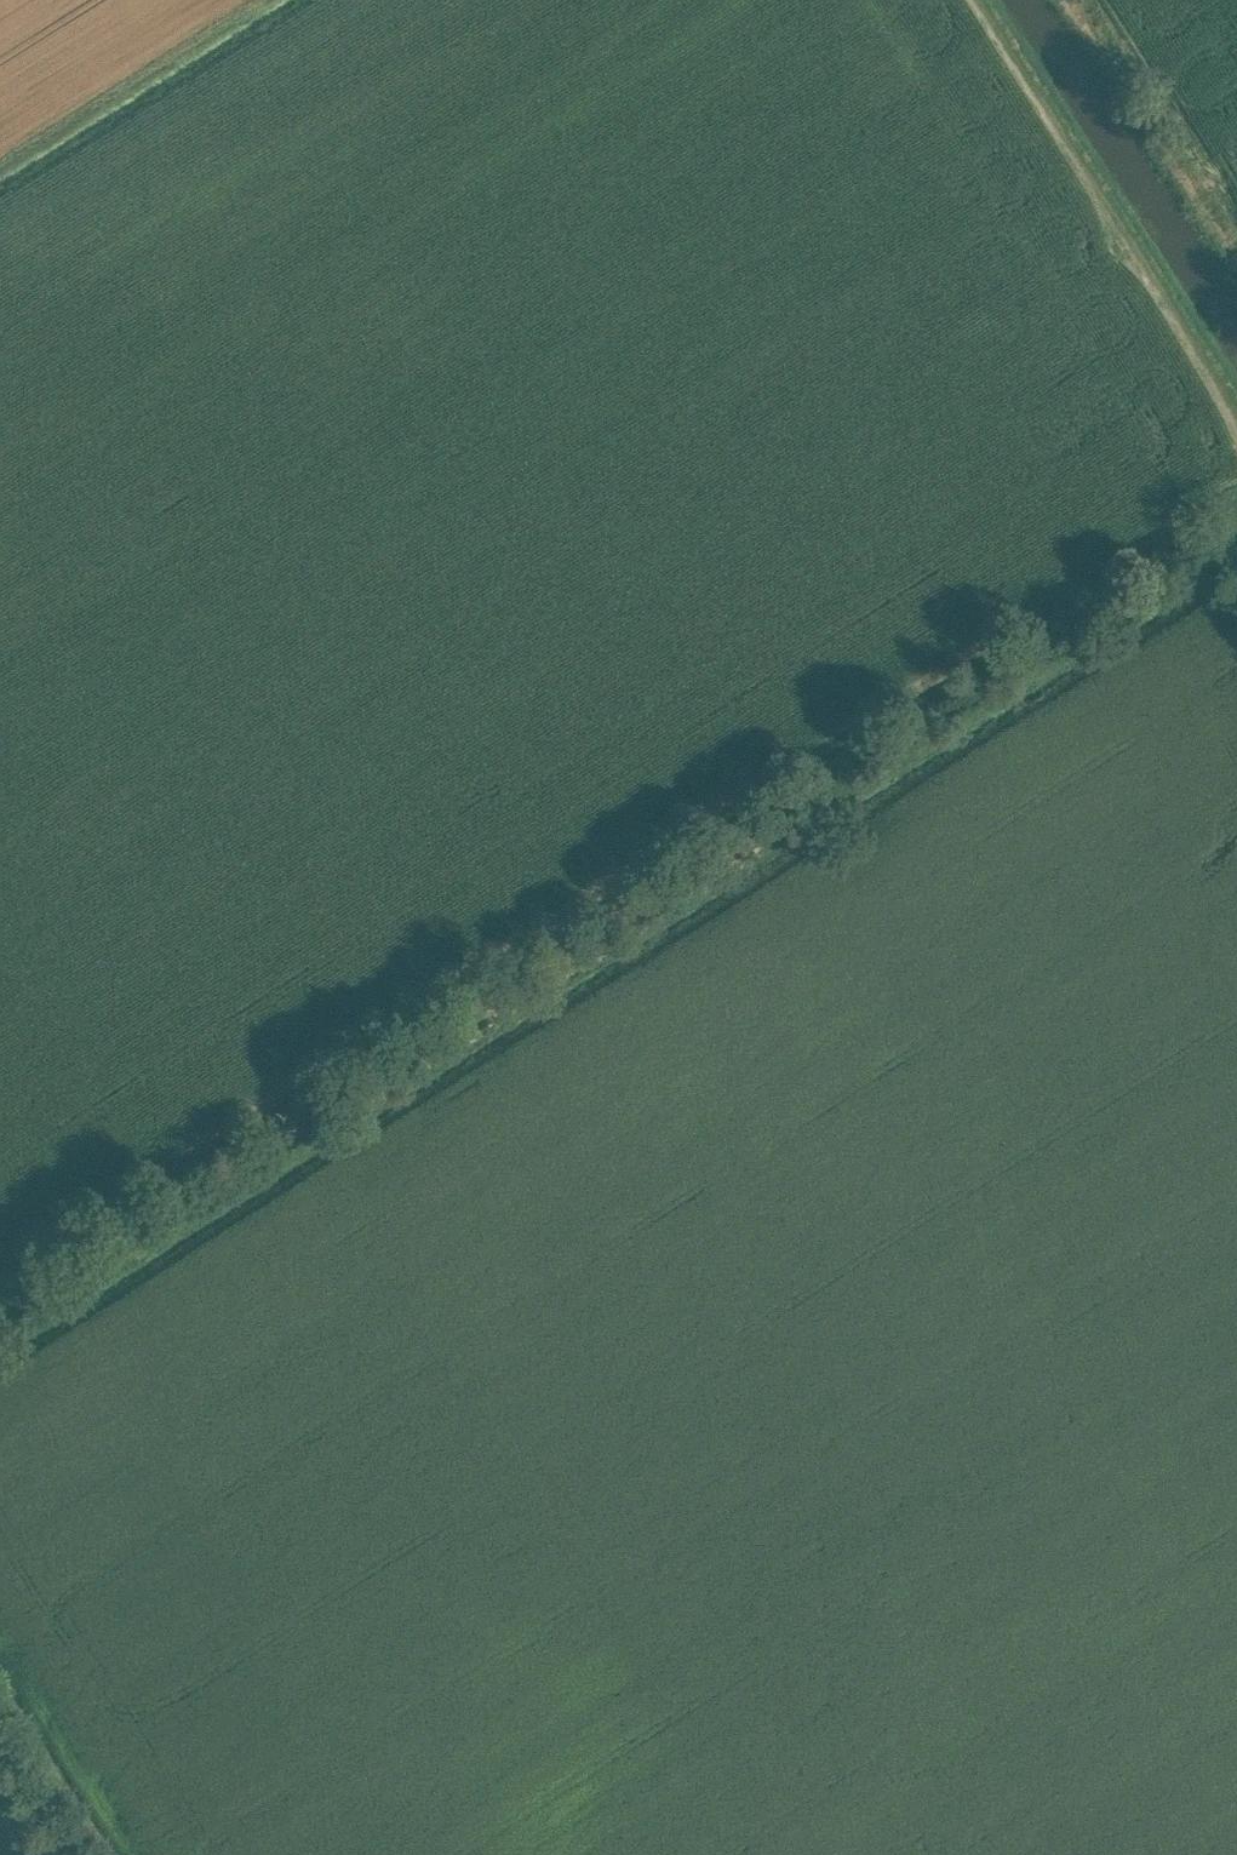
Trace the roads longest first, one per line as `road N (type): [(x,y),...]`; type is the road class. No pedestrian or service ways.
road 1 (track): [(0,1322),(1236,529)]

